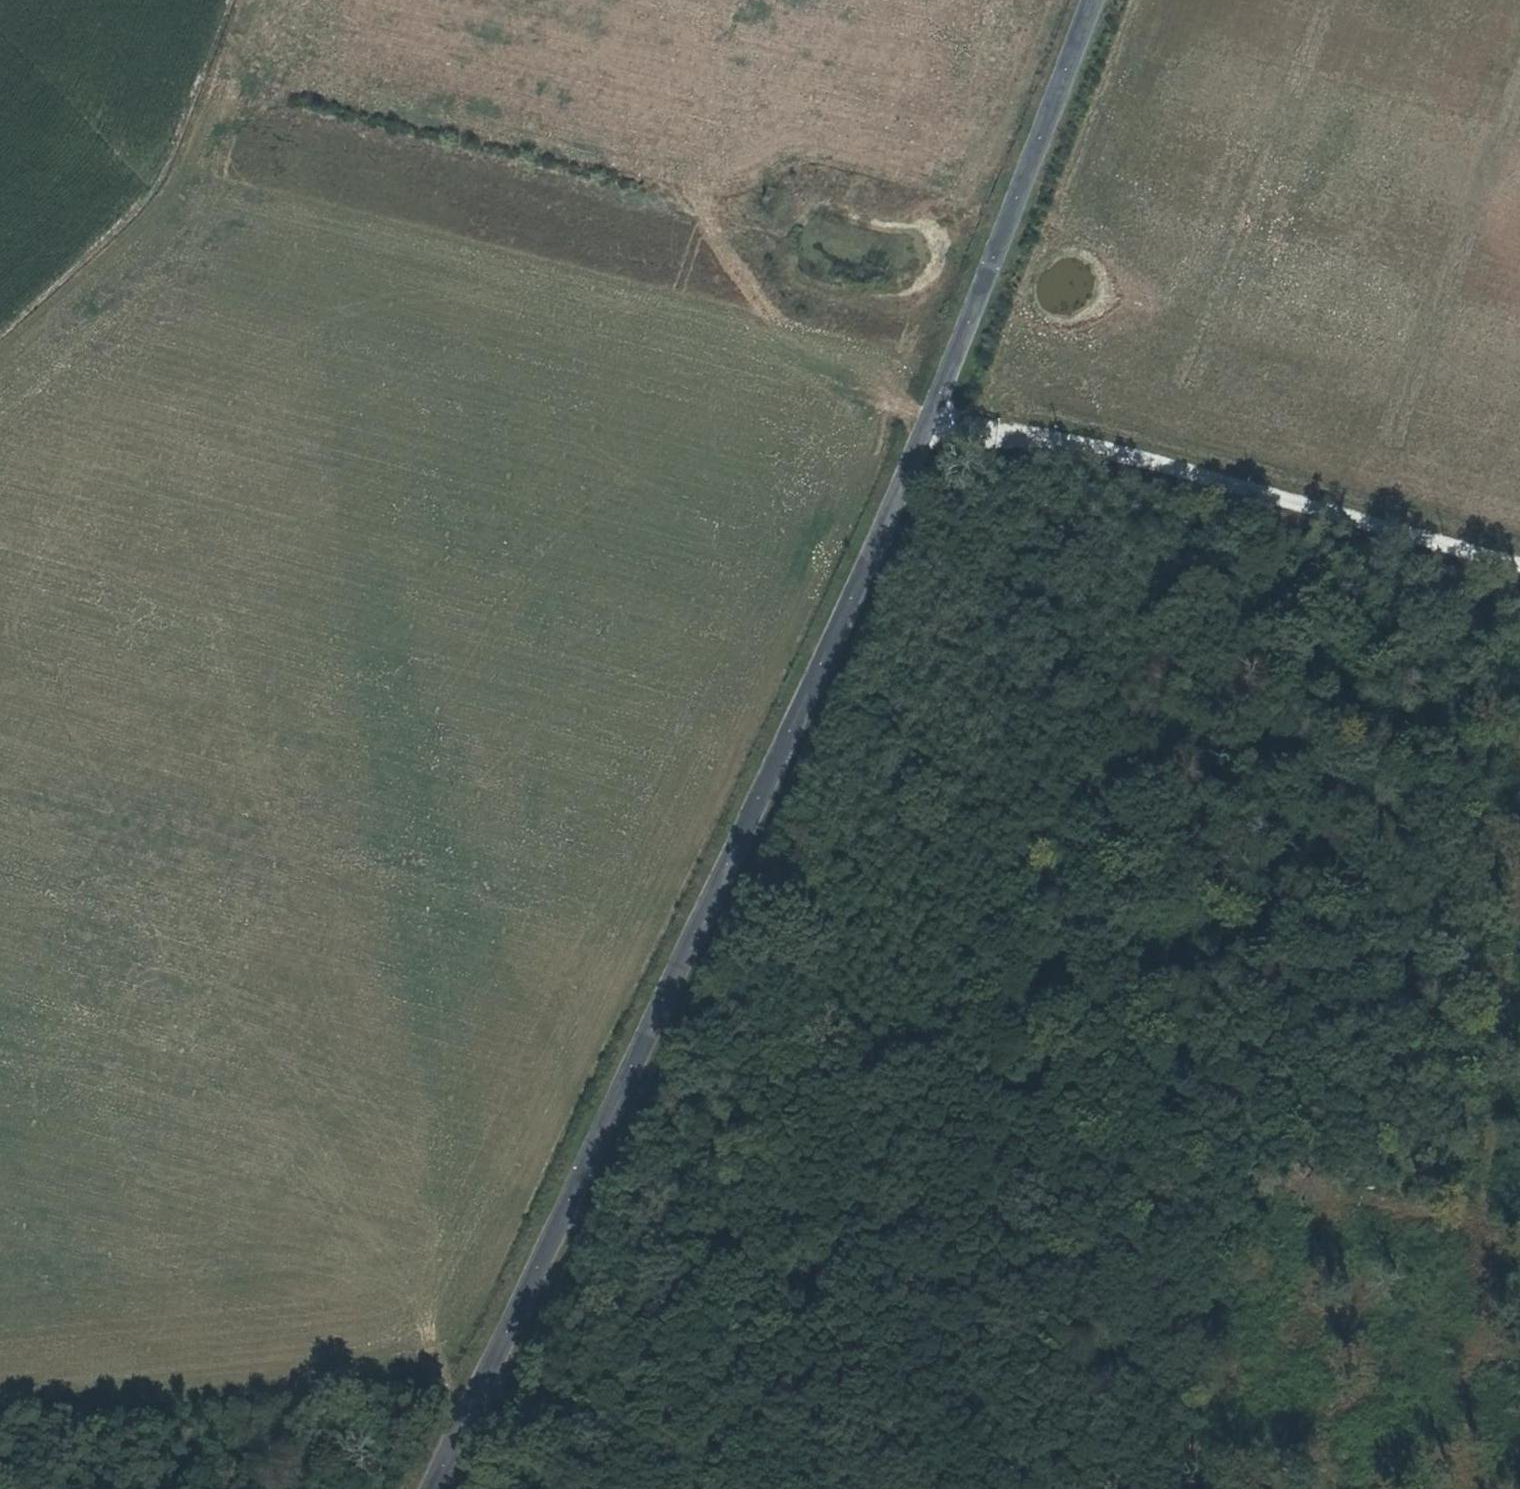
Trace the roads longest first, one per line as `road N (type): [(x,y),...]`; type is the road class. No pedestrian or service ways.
road 1 (tertiary): [(1098,0),(942,397),(433,1488)]
road 2 (track): [(942,397),(1519,541)]

